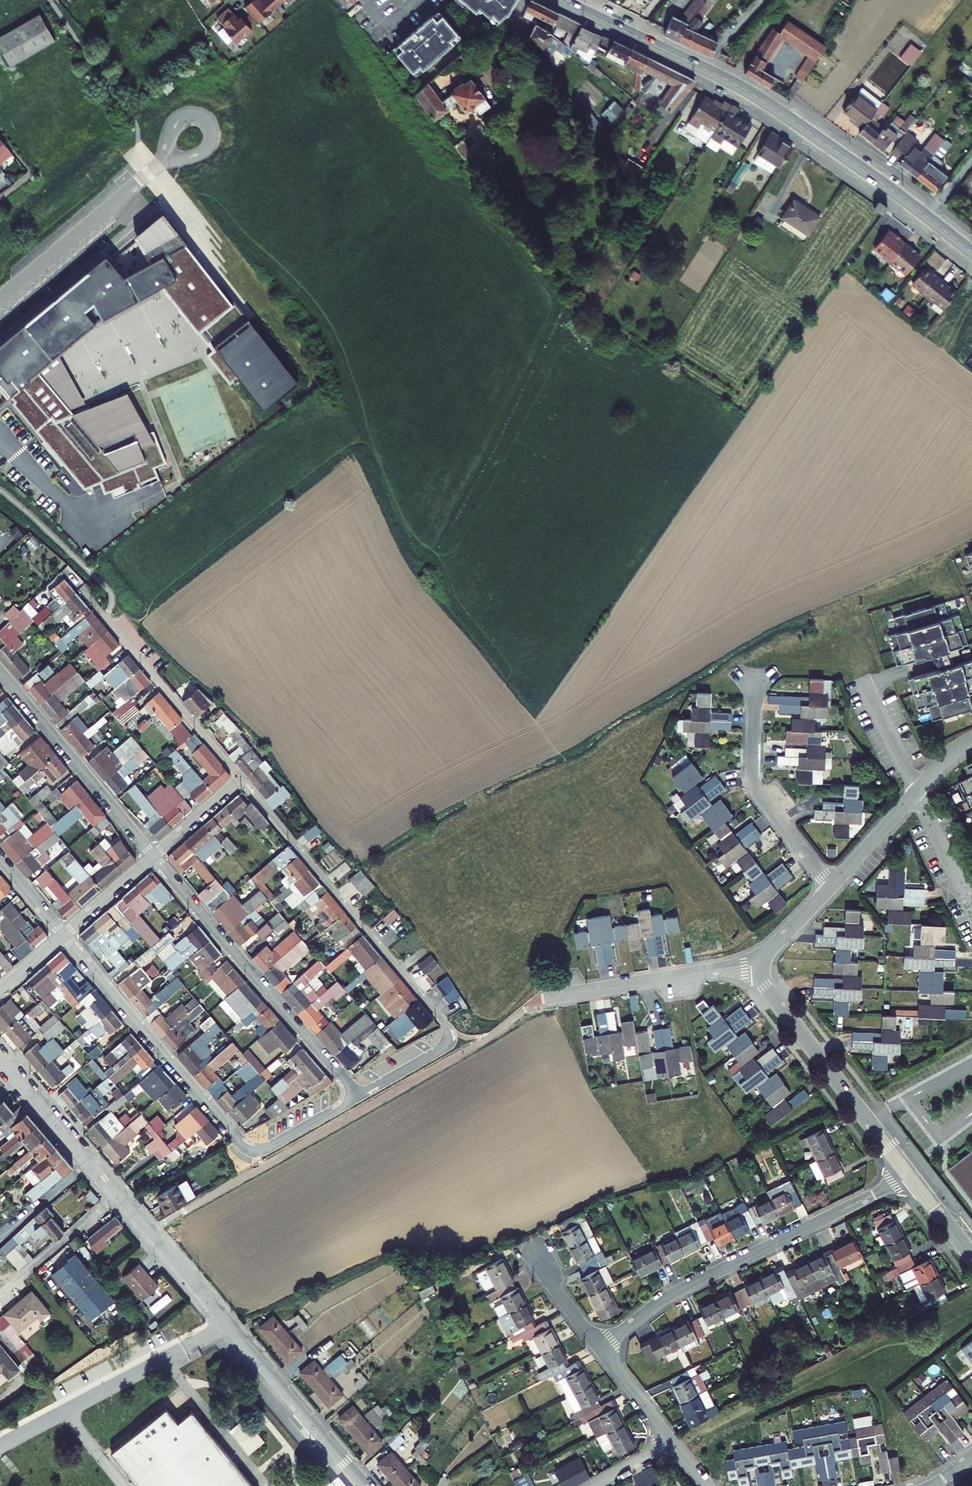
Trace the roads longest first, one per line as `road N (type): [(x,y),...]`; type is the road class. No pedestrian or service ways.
road 1 (tertiary): [(0,1061),(363,1485)]
road 2 (tertiary): [(560,0),(764,101),(971,253)]
road 3 (residential): [(240,779),(450,1031),(445,1047),(359,1097)]
road 4 (residential): [(65,936),(249,1150),(263,1151),(359,1097)]
road 5 (residential): [(599,1348),(670,1296),(910,1176)]
road 6 (residential): [(359,1097),(153,856)]
road 7 (residential): [(761,964),(765,986),(910,1176)]
road 8 (residential): [(85,592),(240,779)]
road 9 (residential): [(0,674),(153,856)]
road 10 (residential): [(761,964),(916,790)]
road 11 (residential): [(554,997),(761,964)]
road 12 (residential): [(0,298),(160,163)]
road 13 (residential): [(916,790),(971,907)]

